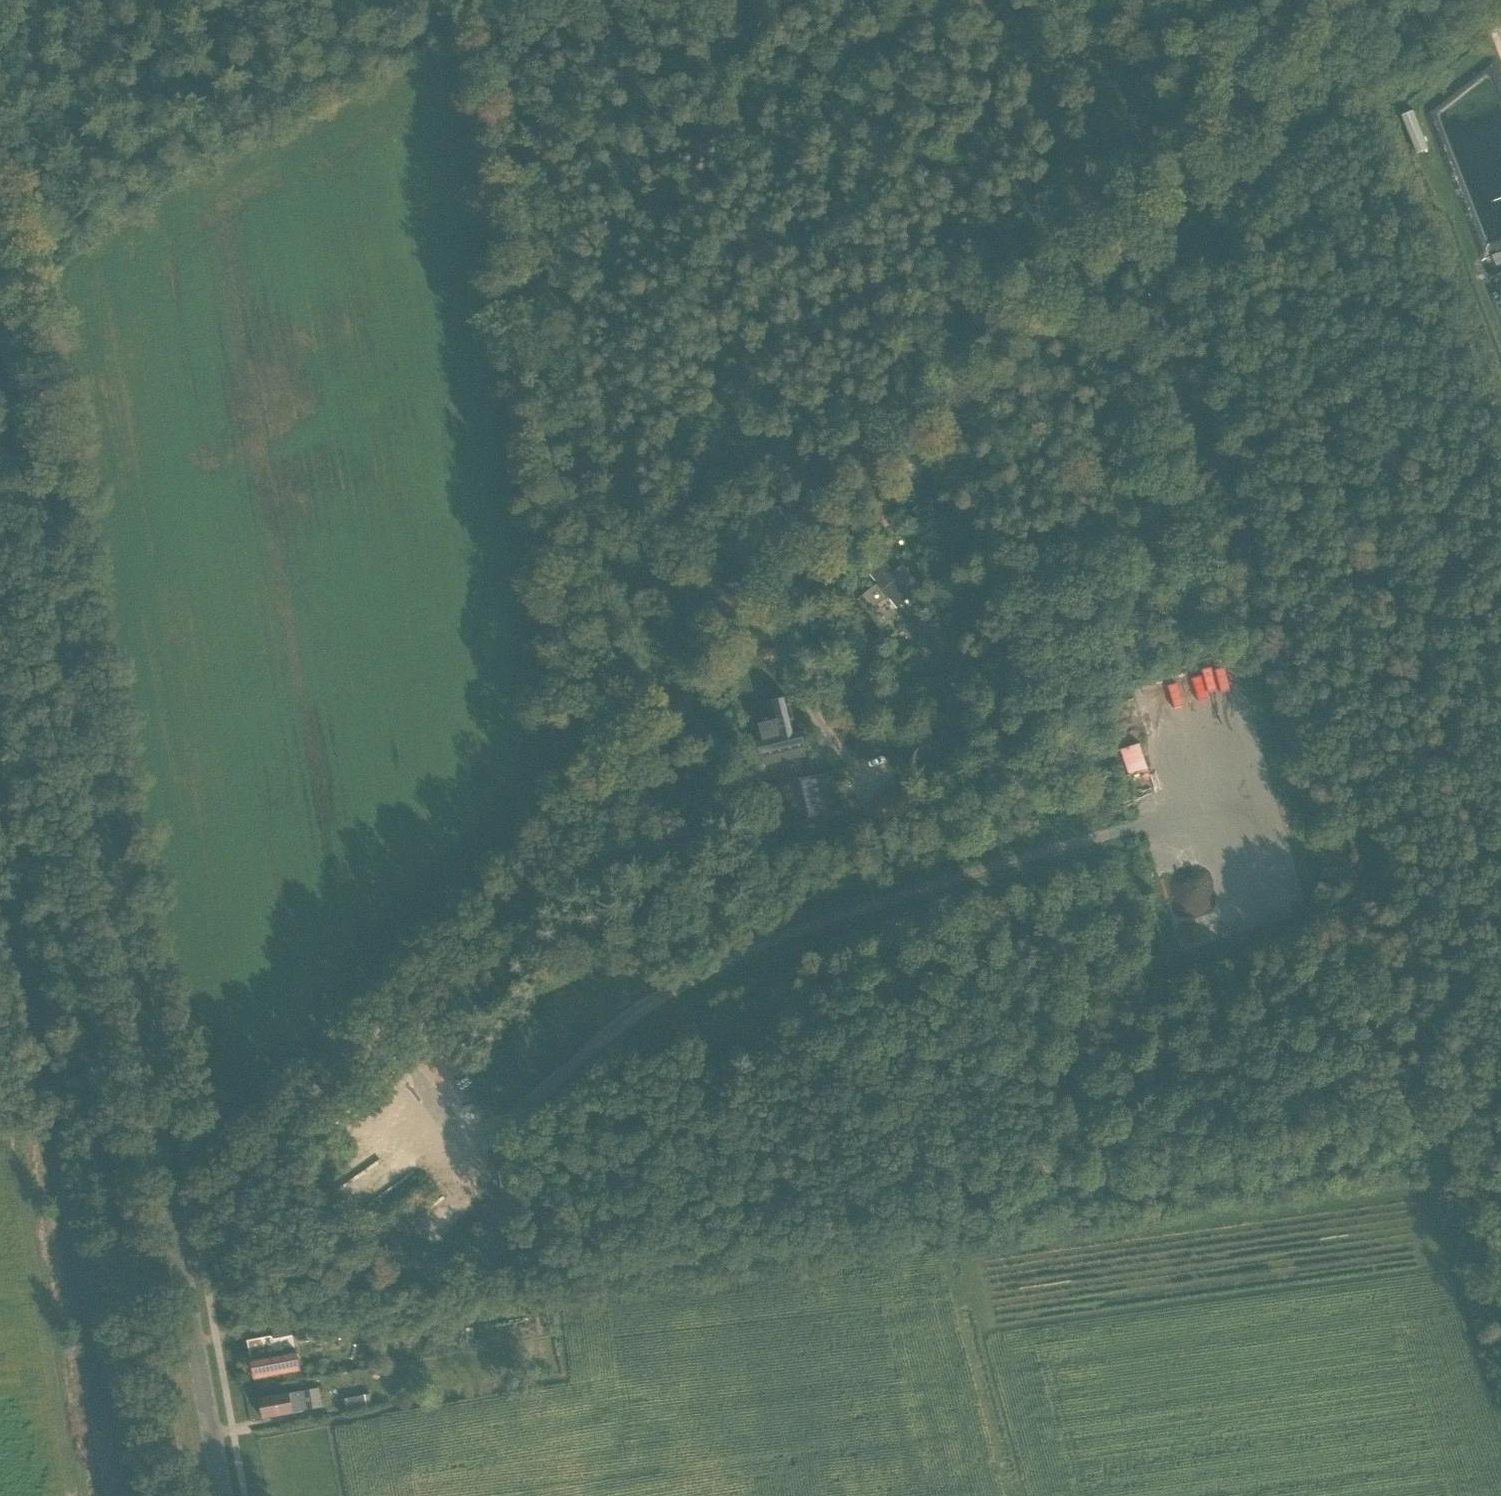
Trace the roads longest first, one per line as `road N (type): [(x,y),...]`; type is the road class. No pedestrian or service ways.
road 1 (unclassified): [(171,1210),(223,1190),(885,502)]
road 2 (tertiary): [(171,1210),(0,294)]
road 3 (track): [(25,43),(43,108),(85,153),(111,163),(254,121),(309,85),(436,31),(554,30),(669,0)]
road 4 (track): [(885,502),(1359,0)]
road 5 (tertiary): [(224,1495),(171,1210)]
road 6 (track): [(0,50),(175,0)]

